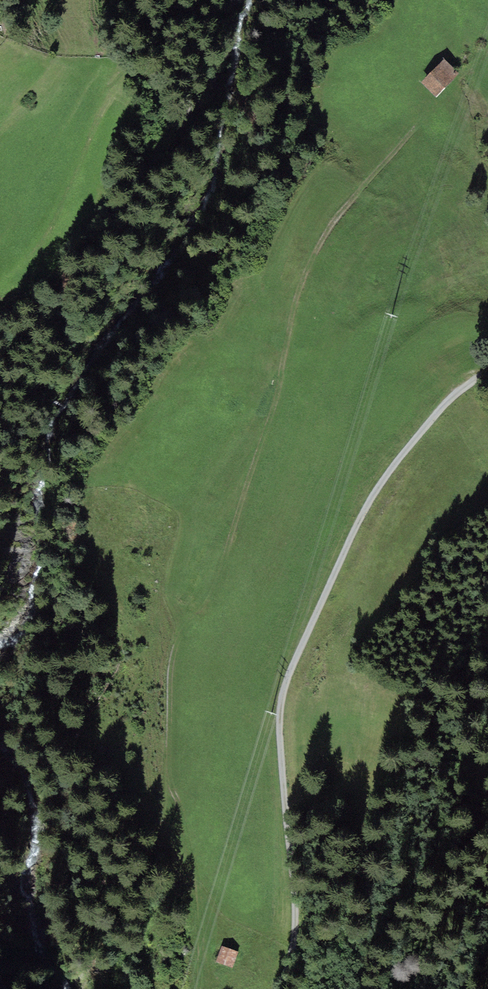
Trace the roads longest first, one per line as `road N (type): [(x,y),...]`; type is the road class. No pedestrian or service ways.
road 1 (track): [(199,988),(200,908),(171,782),(171,665),(186,625),(215,600),(309,264),(340,211),(417,128)]
road 2 (track): [(279,988),(296,907),(280,735),(290,674),(360,517),(438,412),(487,372)]

